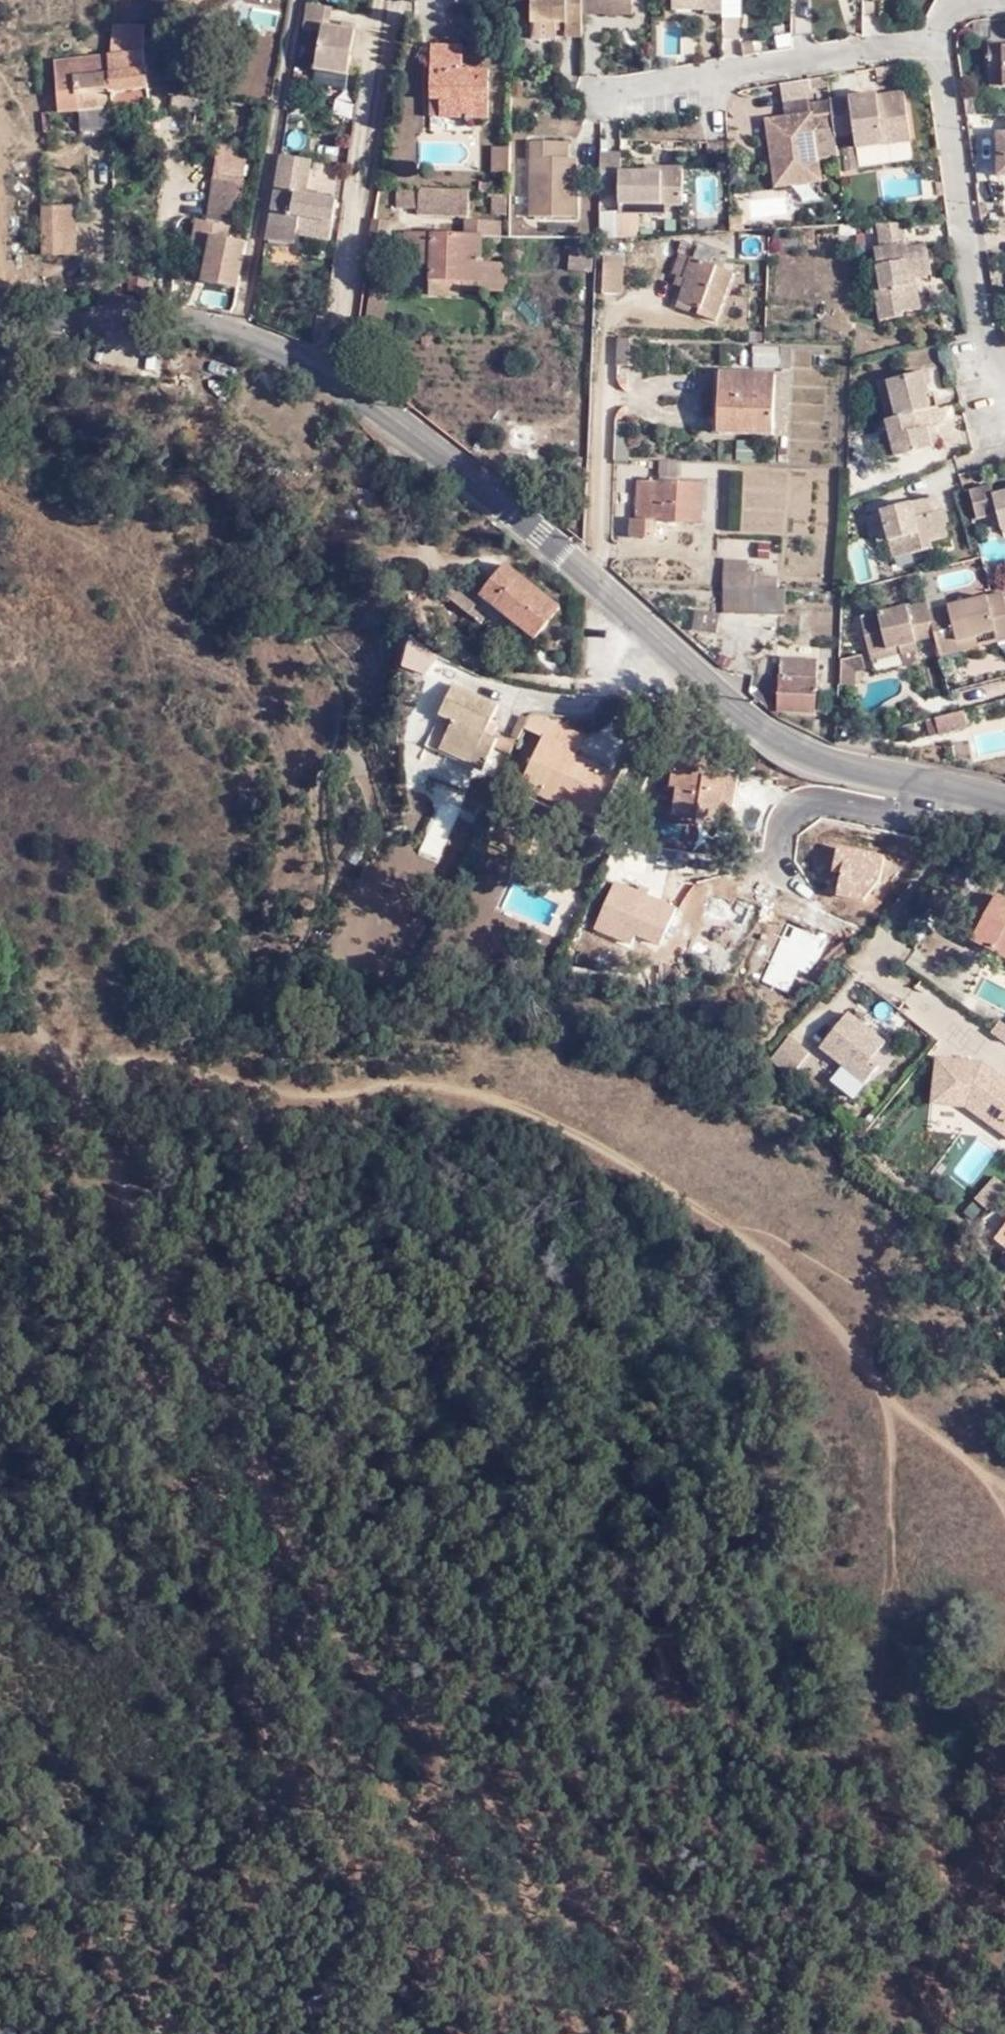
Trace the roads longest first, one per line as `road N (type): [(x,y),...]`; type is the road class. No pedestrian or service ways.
road 1 (track): [(932,2033),(964,1932),(900,1469),(851,1352),(771,1258),(588,1142),(466,1091),(419,1075),(378,1087),(294,1083),(242,1065),(111,1053),(0,989)]
road 2 (track): [(0,1099),(91,1284),(232,1515),(305,1702),(551,1970),(650,2033)]
road 3 (tertiary): [(1004,804),(794,757),(346,385),(153,323)]
road 4 (track): [(0,1814),(158,2033)]
road 5 (tertiary): [(0,333),(153,323)]

